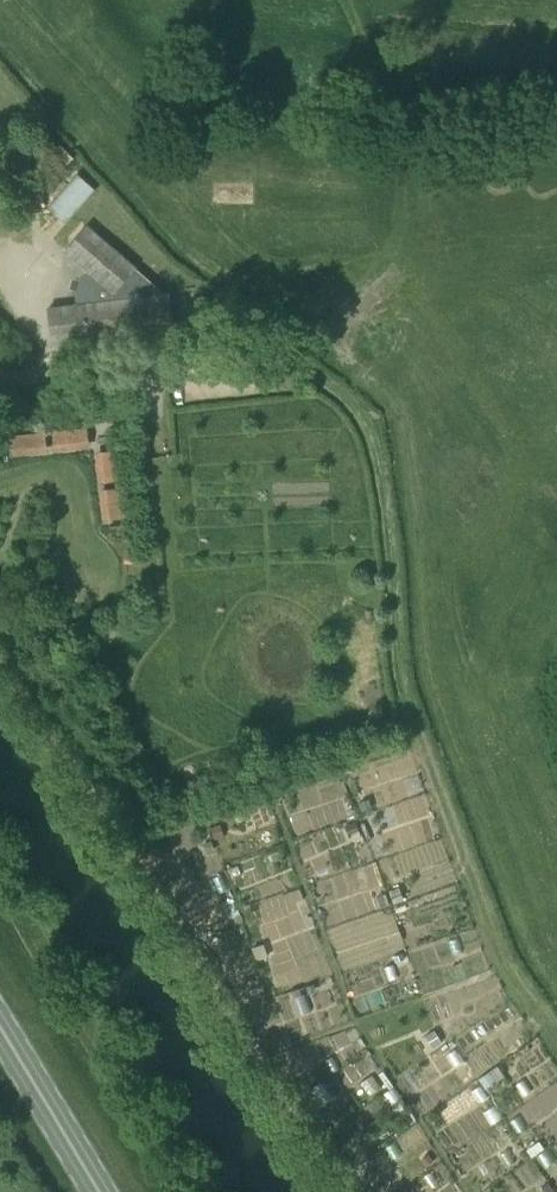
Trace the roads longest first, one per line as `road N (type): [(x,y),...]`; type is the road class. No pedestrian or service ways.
road 1 (track): [(556,1040),(494,941),(412,718),(375,446),(344,395),(302,365)]
road 2 (track): [(0,655),(359,1191)]
road 3 (primary): [(87,1191),(0,1049)]

